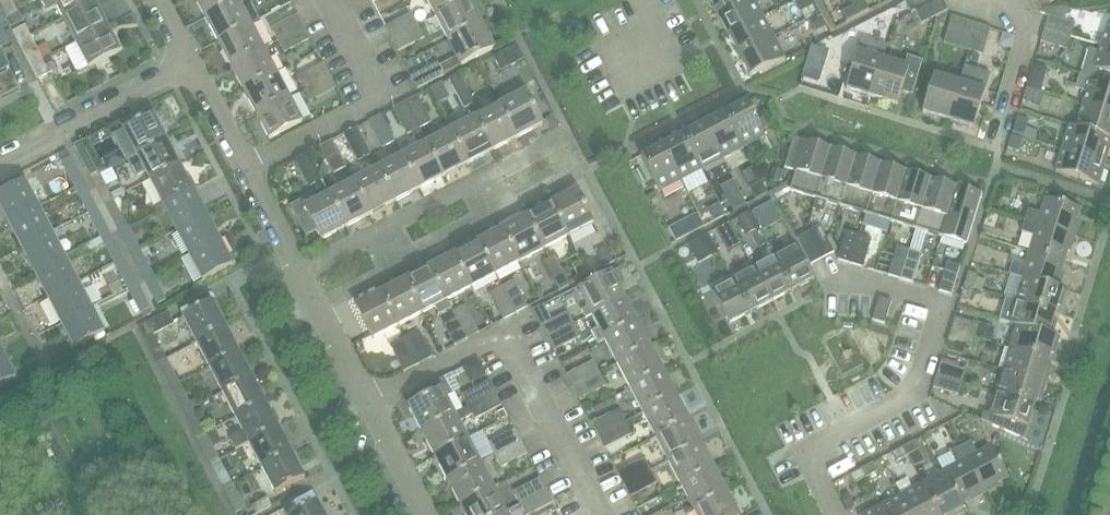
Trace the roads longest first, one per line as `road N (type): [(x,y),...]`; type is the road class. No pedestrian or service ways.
road 1 (residential): [(427,514),(192,61)]
road 2 (unclassified): [(834,514),(801,453),(902,402),(928,364),(943,310),(847,279)]
road 3 (residential): [(0,163),(192,61)]
road 4 (unclassified): [(995,147),(1033,21),(1022,0)]

